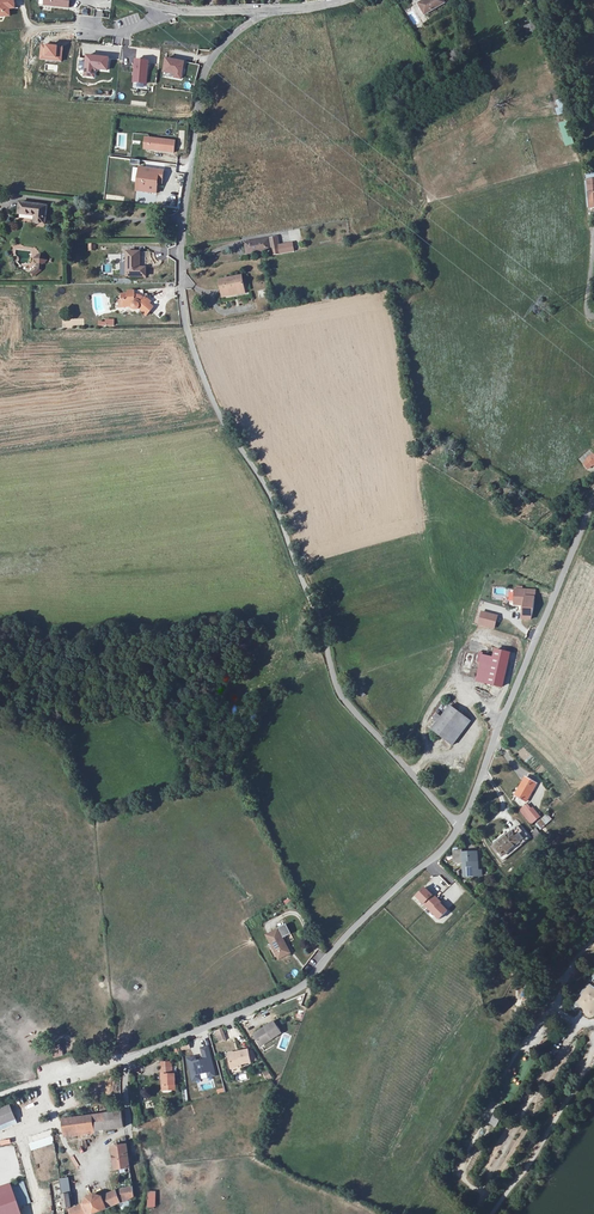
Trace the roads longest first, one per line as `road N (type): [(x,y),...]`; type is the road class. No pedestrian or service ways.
road 1 (unclassified): [(459,826),(339,694),(323,614),(308,598),(272,497),(226,427),(185,324),(181,231),(203,83),(214,57),(265,10)]
road 2 (residential): [(30,1084),(127,1057),(290,993),(459,826)]
road 3 (residential): [(593,498),(459,826)]
road 4 (residential): [(171,9),(127,33),(40,28)]

